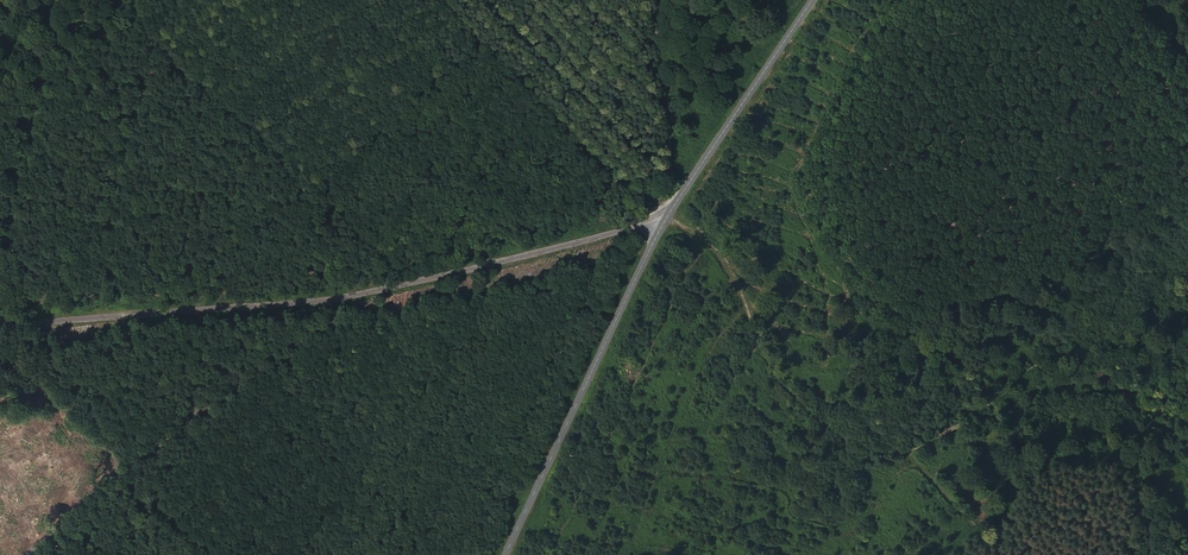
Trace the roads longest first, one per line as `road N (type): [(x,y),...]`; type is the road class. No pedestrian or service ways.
road 1 (unclassified): [(664,219),(370,293),(0,325)]
road 2 (tertiary): [(664,219),(506,554)]
road 3 (tertiary): [(813,0),(664,219)]
road 4 (track): [(60,0),(0,250)]

